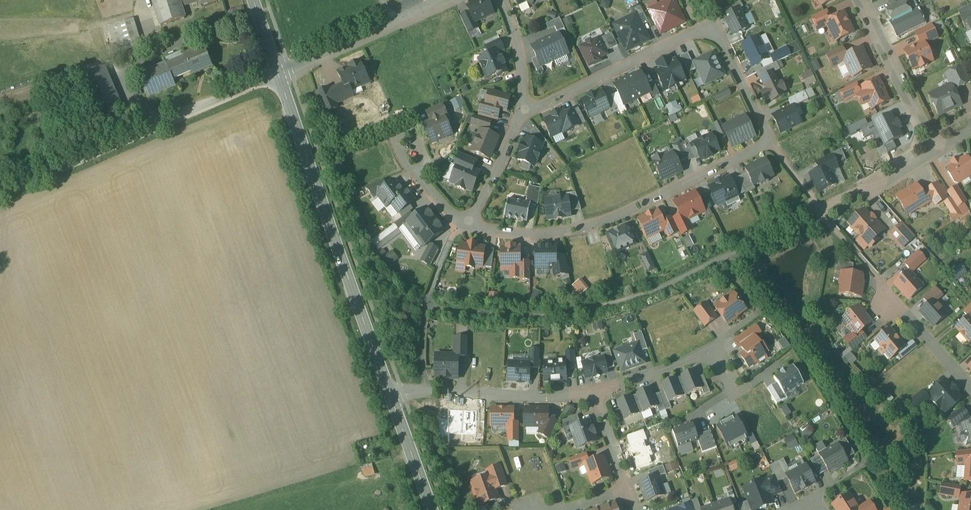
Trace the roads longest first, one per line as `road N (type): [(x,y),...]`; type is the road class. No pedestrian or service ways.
road 1 (tertiary): [(389,391),(278,71)]
road 2 (residential): [(519,115),(699,31),(728,51),(771,142)]
road 3 (residential): [(771,142),(586,227),(520,233),(460,225)]
road 4 (residential): [(278,71),(0,189)]
road 5 (residential): [(389,391),(594,395)]
road 6 (residential): [(433,0),(278,71)]
road 7 (residential): [(934,148),(862,0)]
road 8 (residential): [(816,206),(934,148)]
road 9 (residential): [(519,115),(477,209),(460,225)]
road 10 (tertiary): [(432,509),(389,391)]
road 11 (residential): [(594,395),(708,351)]
road 12 (residential): [(970,387),(889,296)]

